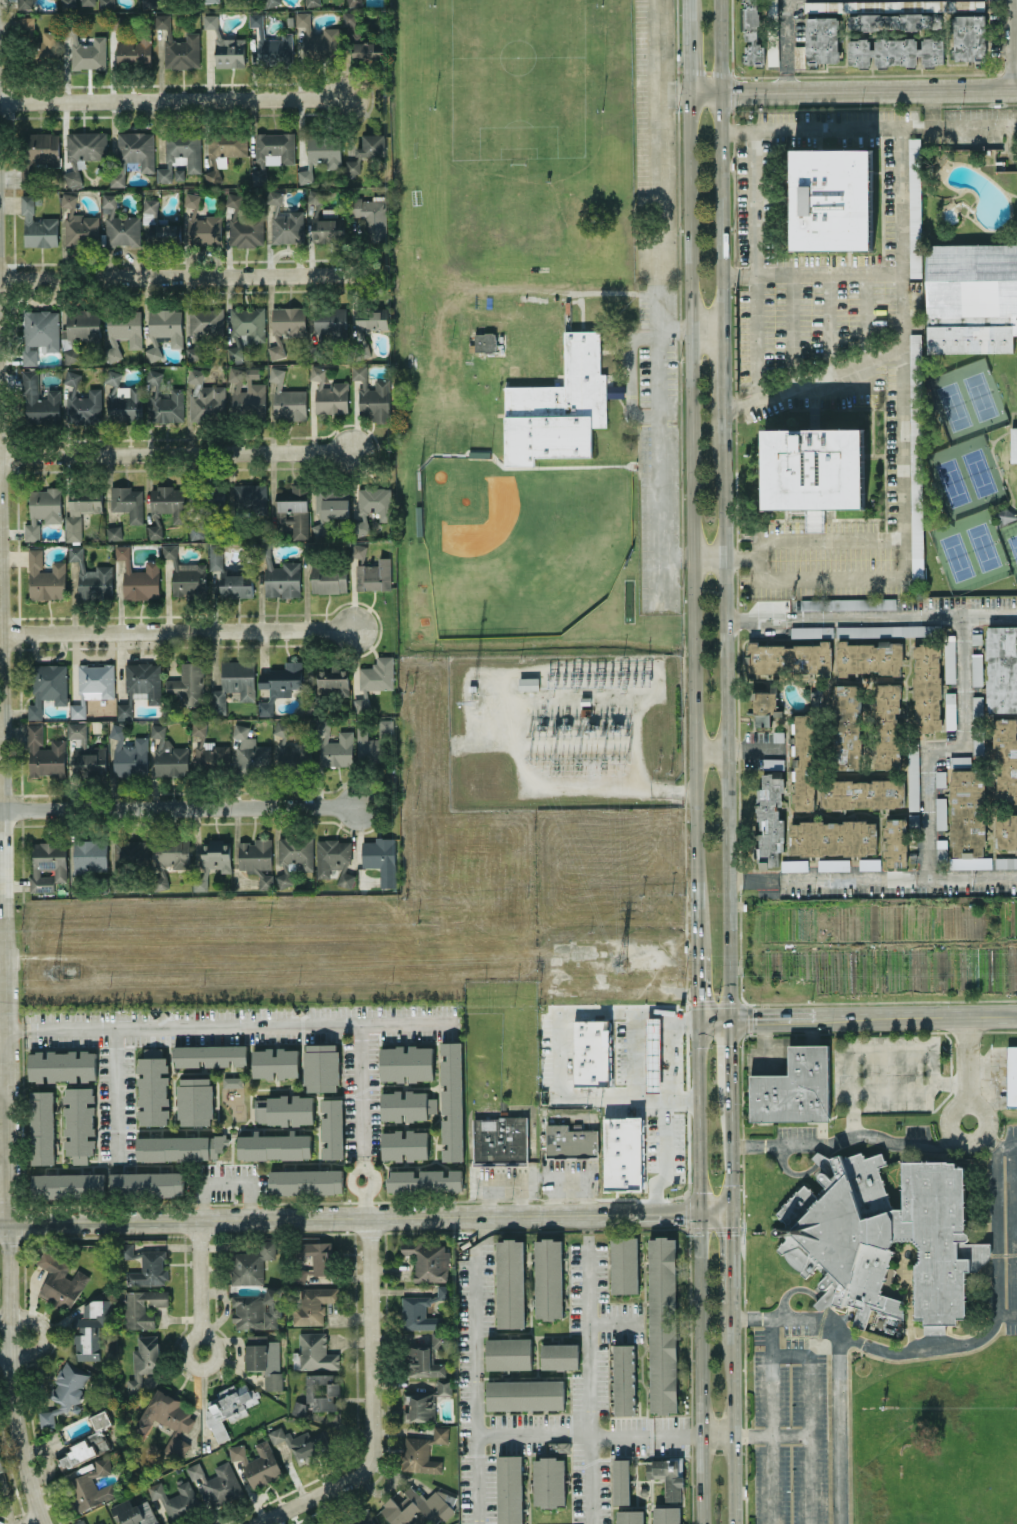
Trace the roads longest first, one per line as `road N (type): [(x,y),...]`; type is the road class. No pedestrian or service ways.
road 1 (tertiary): [(0,324),(8,1353),(15,1431),(47,1523)]
road 2 (secondary): [(687,94),(694,952)]
road 3 (tertiary): [(0,1224),(731,1216)]
road 4 (secondary): [(728,1018),(725,429)]
road 5 (secondary): [(694,1019),(701,1523)]
road 6 (residential): [(387,275),(0,280)]
road 7 (residential): [(361,805),(0,810)]
road 8 (residential): [(356,630),(0,636)]
road 9 (residential): [(355,450),(0,456)]
road 10 (residential): [(348,98),(0,102)]
road 11 (residential): [(290,1512),(366,1464),(367,1218)]
road 12 (residential): [(720,94),(1016,89)]
road 13 (tertiary): [(1016,1014),(728,1018)]
road 14 (residential): [(477,1248),(479,1523)]
road 15 (secondary): [(722,328),(720,94)]
road 16 (secondary): [(733,1523),(731,1304)]
road 17 (residential): [(587,1243),(590,1434)]
road 18 (residential): [(991,1133),(989,1106),(970,1099),(958,1106),(952,1125),(959,1137),(972,1142),(991,1133)]
road 19 (secondary): [(731,1216),(729,1089)]

